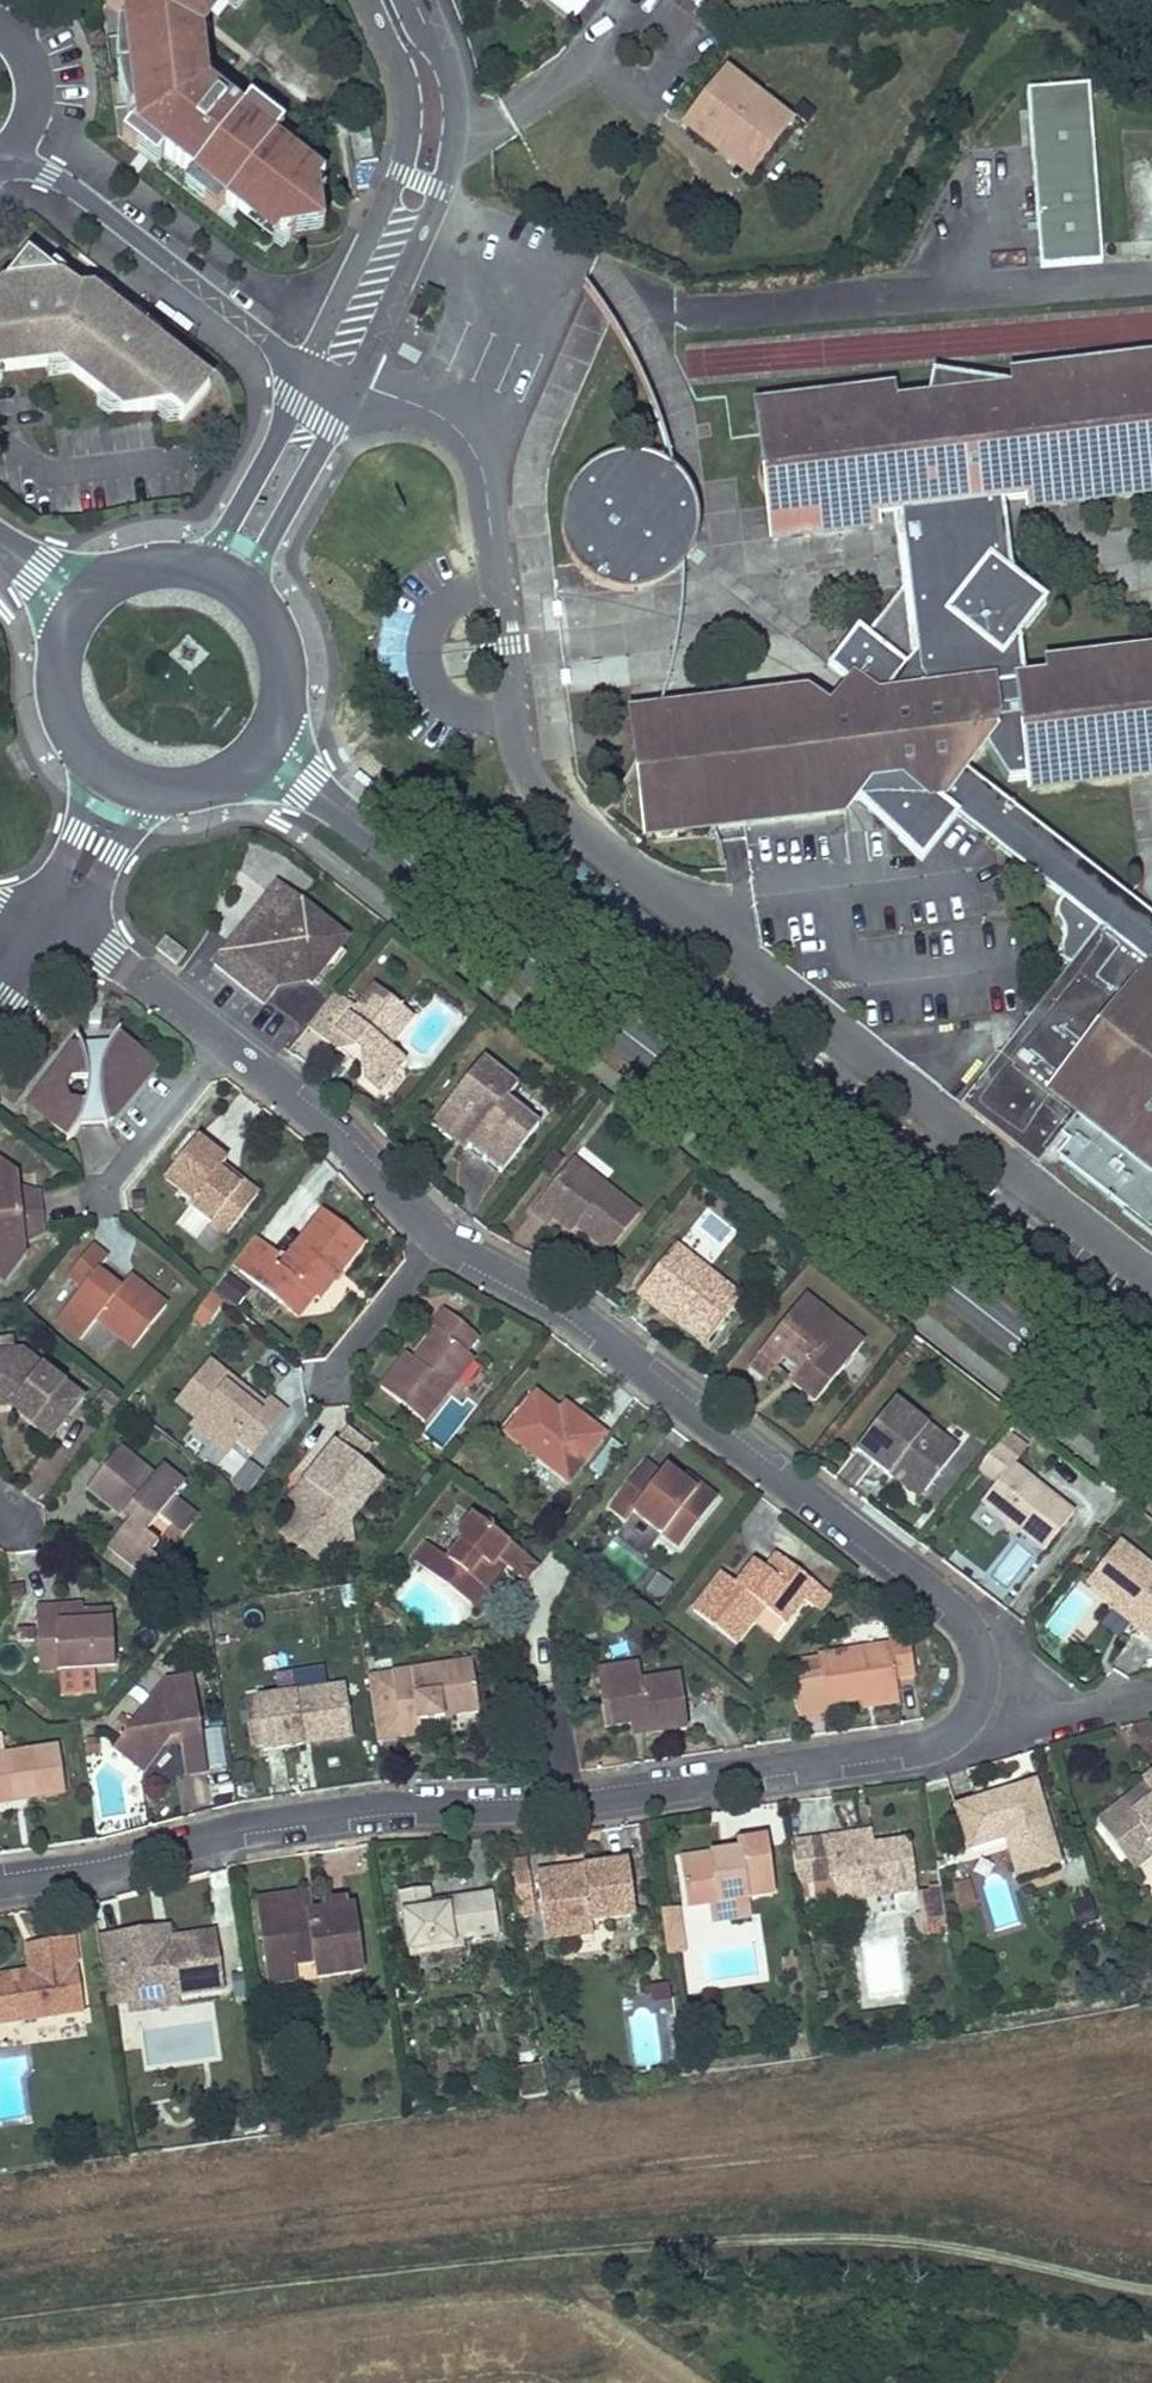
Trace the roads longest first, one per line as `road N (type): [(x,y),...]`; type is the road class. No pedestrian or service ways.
road 1 (track): [(0,2314),(788,2232),(936,2235),(1151,2282)]
road 2 (primary): [(1151,1439),(265,748)]
road 3 (residential): [(435,1227),(584,1303),(962,1611),(987,1680)]
road 4 (residential): [(562,1795),(383,1801),(238,1820),(97,1860),(0,1872)]
road 5 (residential): [(987,1680),(963,1716),(933,1737),(562,1795)]
road 6 (residential): [(327,382),(400,230),(433,132),(432,101),(390,0)]
road 7 (residential): [(0,155),(49,173),(327,382)]
road 8 (residential): [(220,1032),(333,1111),(435,1227)]
road 9 (residential): [(327,382),(294,407),(221,537),(186,563)]
road 10 (residential): [(251,594),(254,554),(331,427),(327,382)]
road 11 (residential): [(102,1182),(220,1032)]
road 12 (residential): [(71,929),(220,1032)]
road 13 (residential): [(326,1371),(435,1227)]
road 14 (residential): [(90,761),(75,833),(24,925)]
road 15 (primary): [(84,603),(58,654),(56,683),(72,738),(90,761)]
road 16 (residential): [(987,1680),(1074,1711),(1151,1696)]
road 17 (primary): [(265,748),(288,681),(284,646),(251,594)]
road 18 (residential): [(71,929),(112,854),(160,794)]
road 19 (residential): [(0,153),(29,119),(35,96),(28,50),(0,17)]
road 20 (residential): [(0,1035),(71,929)]

